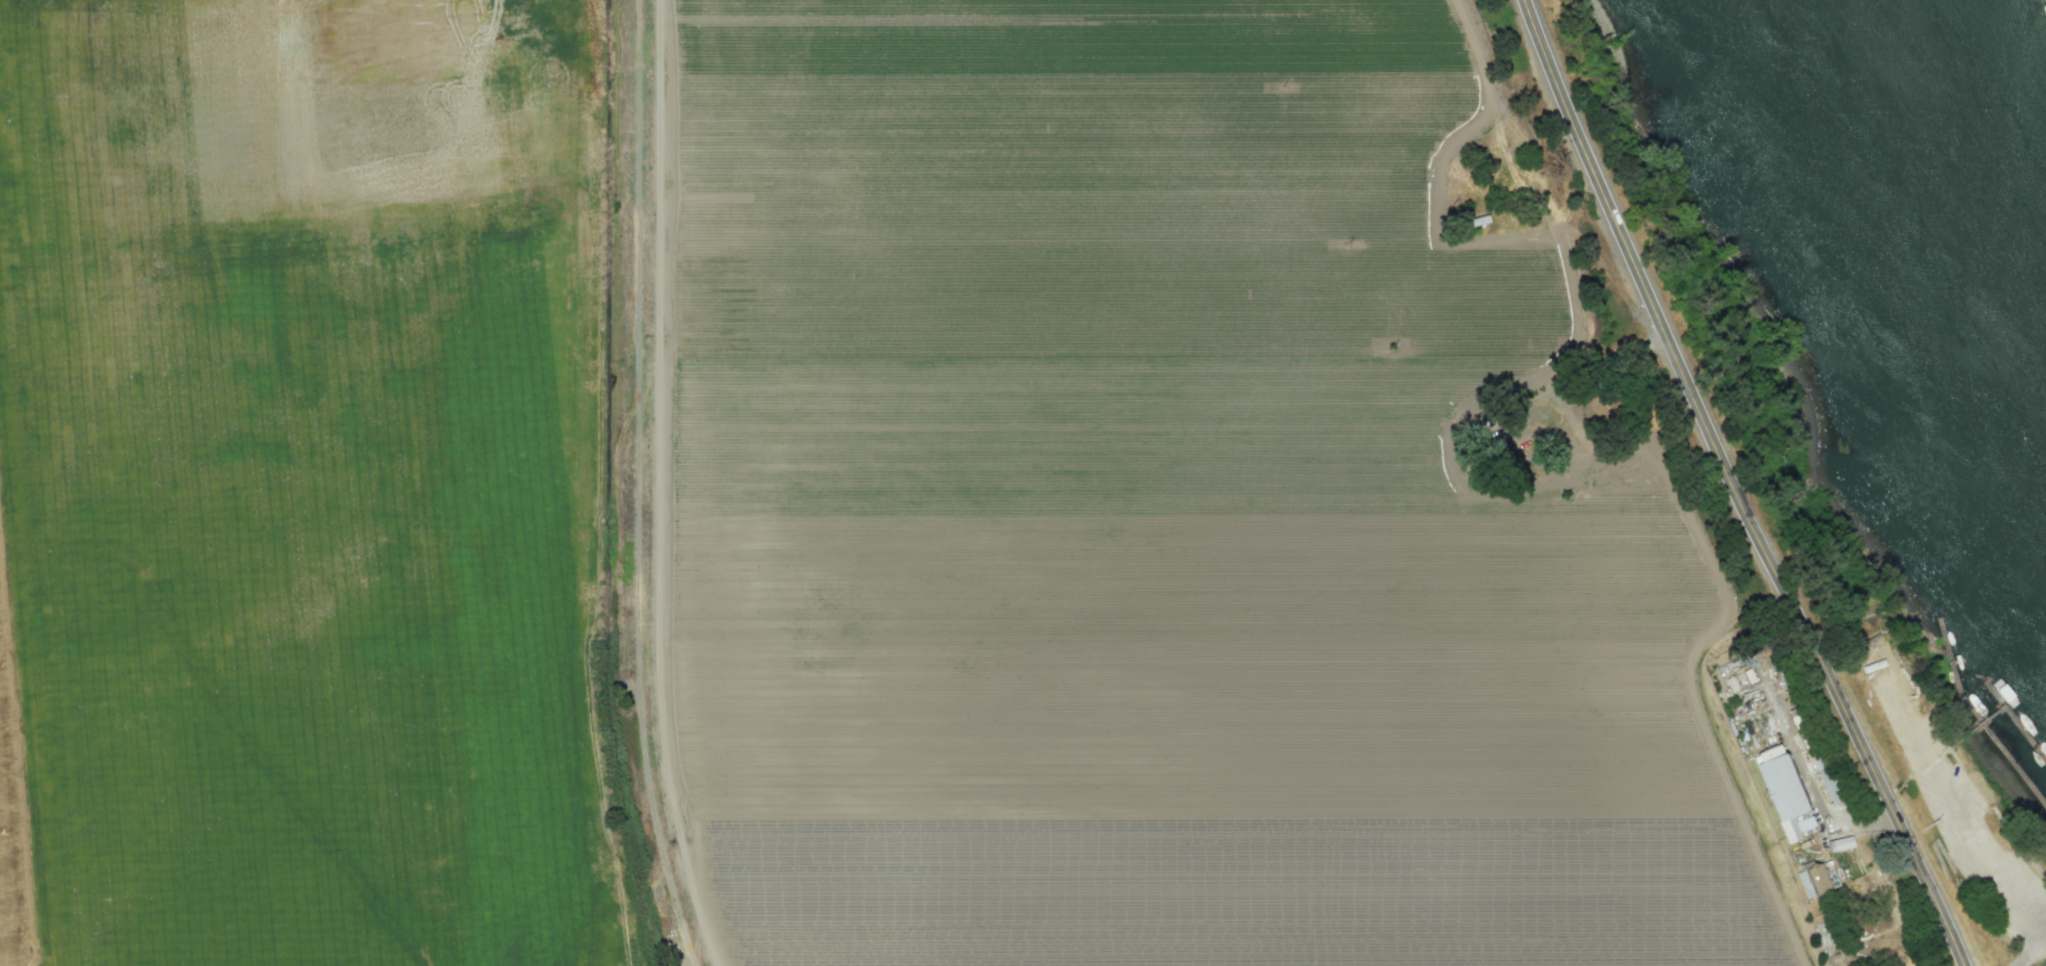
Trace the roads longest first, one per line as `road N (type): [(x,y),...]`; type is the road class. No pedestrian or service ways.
road 1 (secondary): [(1963,965),(1744,514),(1523,0)]

